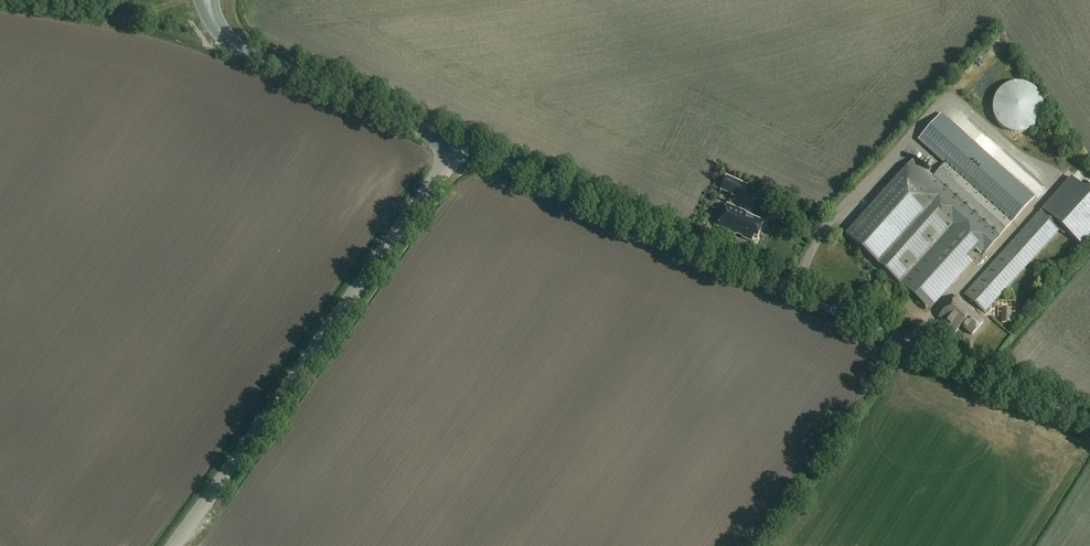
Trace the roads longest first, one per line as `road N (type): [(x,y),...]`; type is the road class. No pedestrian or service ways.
road 1 (tertiary): [(1089,420),(459,144)]
road 2 (unclassified): [(175,545),(459,144)]
road 3 (tertiary): [(459,144),(232,43),(207,0)]

